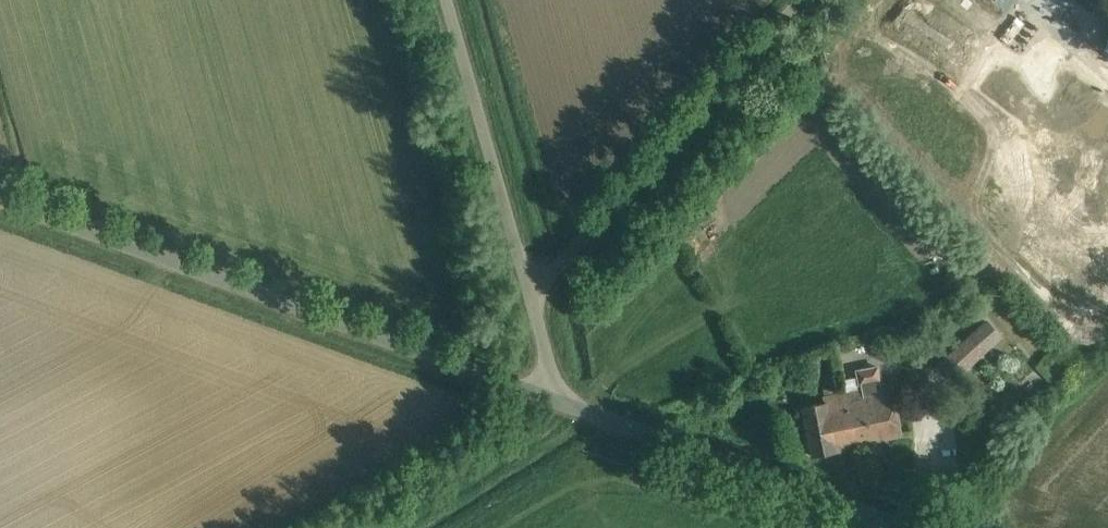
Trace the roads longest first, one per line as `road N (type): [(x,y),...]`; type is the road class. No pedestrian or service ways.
road 1 (unclassified): [(564,404),(0,199)]
road 2 (unclassified): [(534,308),(802,0)]
road 3 (unclassified): [(907,527),(564,404)]
road 4 (unclassified): [(534,308),(444,0)]

